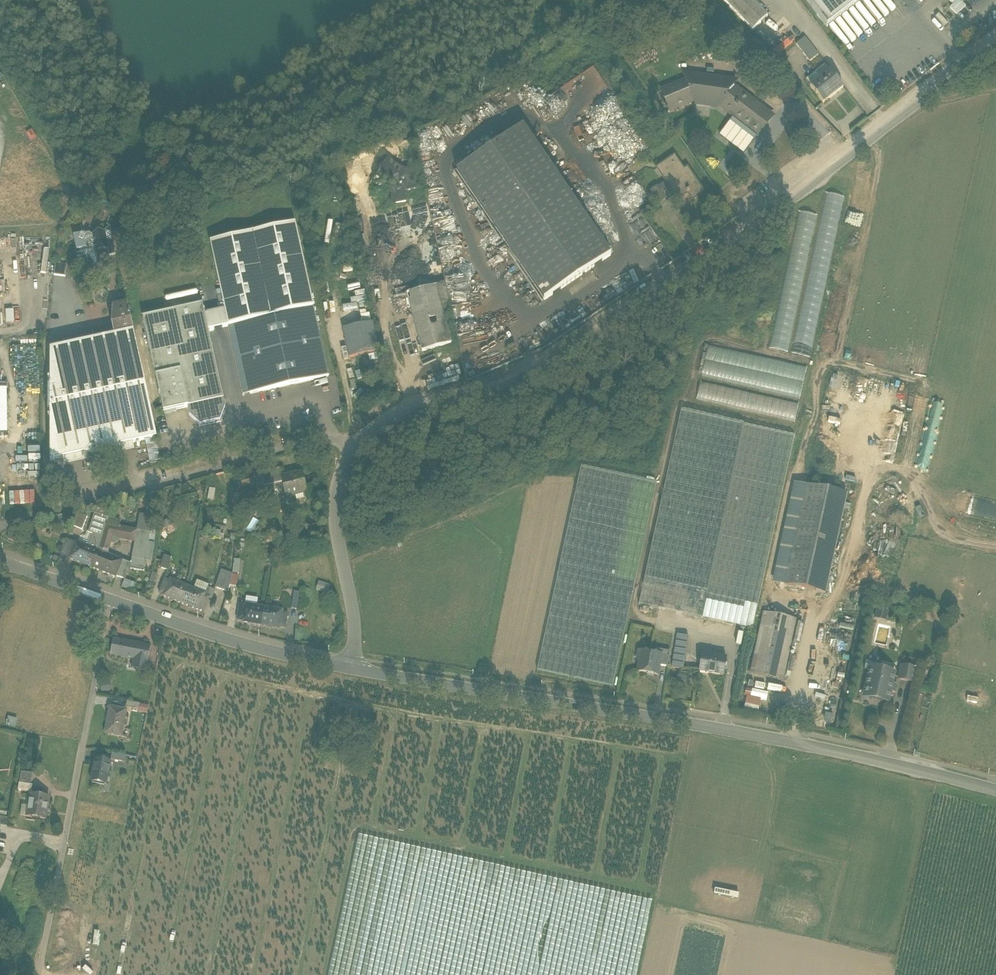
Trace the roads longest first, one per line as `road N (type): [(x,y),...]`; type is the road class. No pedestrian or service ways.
road 1 (unclassified): [(995,39),(883,128),(553,355),(483,391),(395,413),(348,452)]
road 2 (unclassified): [(995,790),(752,733),(348,667)]
road 3 (residential): [(0,525),(322,437),(340,439),(348,452)]
road 4 (residential): [(63,845),(110,599)]
road 5 (unclassified): [(348,667),(225,639),(110,599)]
road 6 (unclassified): [(348,452),(339,534),(355,623),(348,667)]
road 7 (track): [(38,974),(63,845)]

